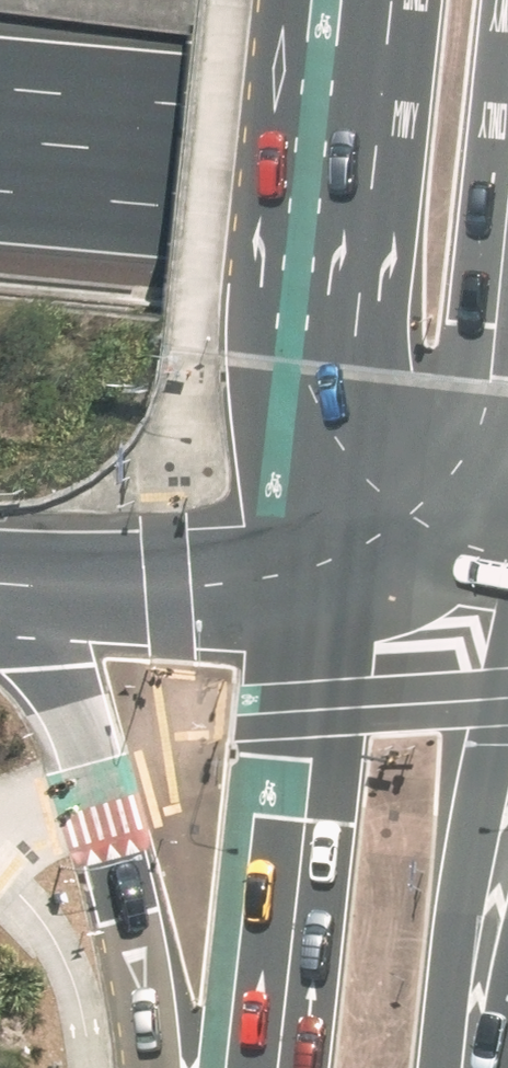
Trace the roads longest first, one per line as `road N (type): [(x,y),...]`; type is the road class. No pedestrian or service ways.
road 1 (primary): [(485,559),(442,1067)]
road 2 (motorway): [(507,138),(0,92)]
road 3 (primary): [(290,1067),(338,570)]
road 4 (primary): [(338,570),(382,77)]
road 5 (motorway): [(152,1067),(140,936),(107,803),(55,671),(0,611)]
road 6 (motorway): [(338,570),(217,585),(0,586)]
road 7 (primary): [(507,304),(485,559)]
road 8 (motorway): [(485,559),(338,570)]

